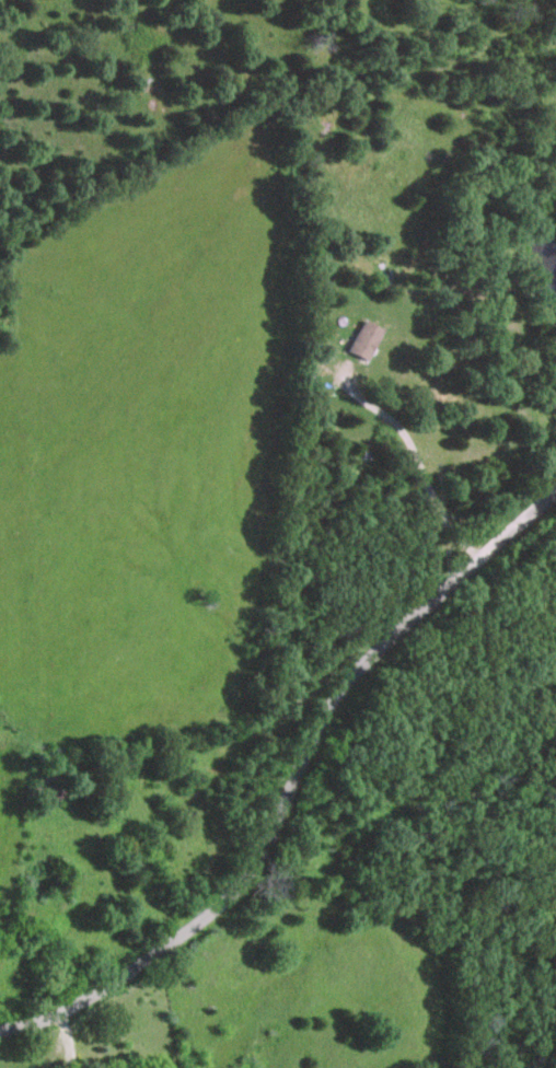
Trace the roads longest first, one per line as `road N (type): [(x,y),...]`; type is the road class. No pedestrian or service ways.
road 1 (residential): [(555,488),(425,584),(259,761),(242,802),(166,903),(13,1009),(0,1009)]

